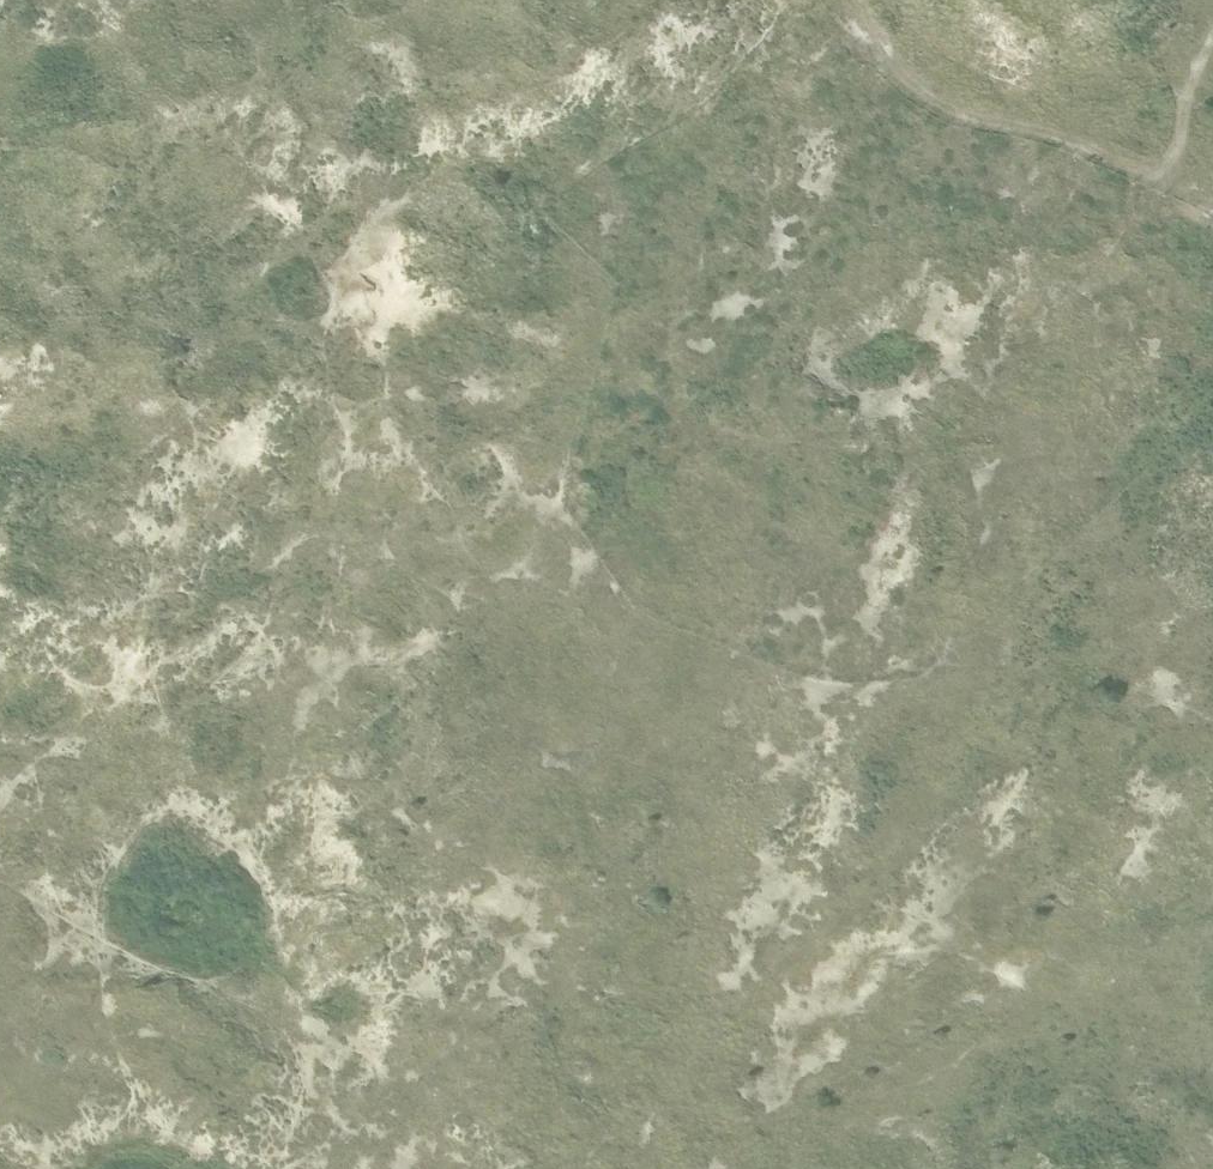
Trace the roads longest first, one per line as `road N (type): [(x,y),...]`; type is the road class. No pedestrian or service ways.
road 1 (track): [(871,0),(900,66),(952,112),(1054,135),(1145,175),(1169,161),(1212,34)]

